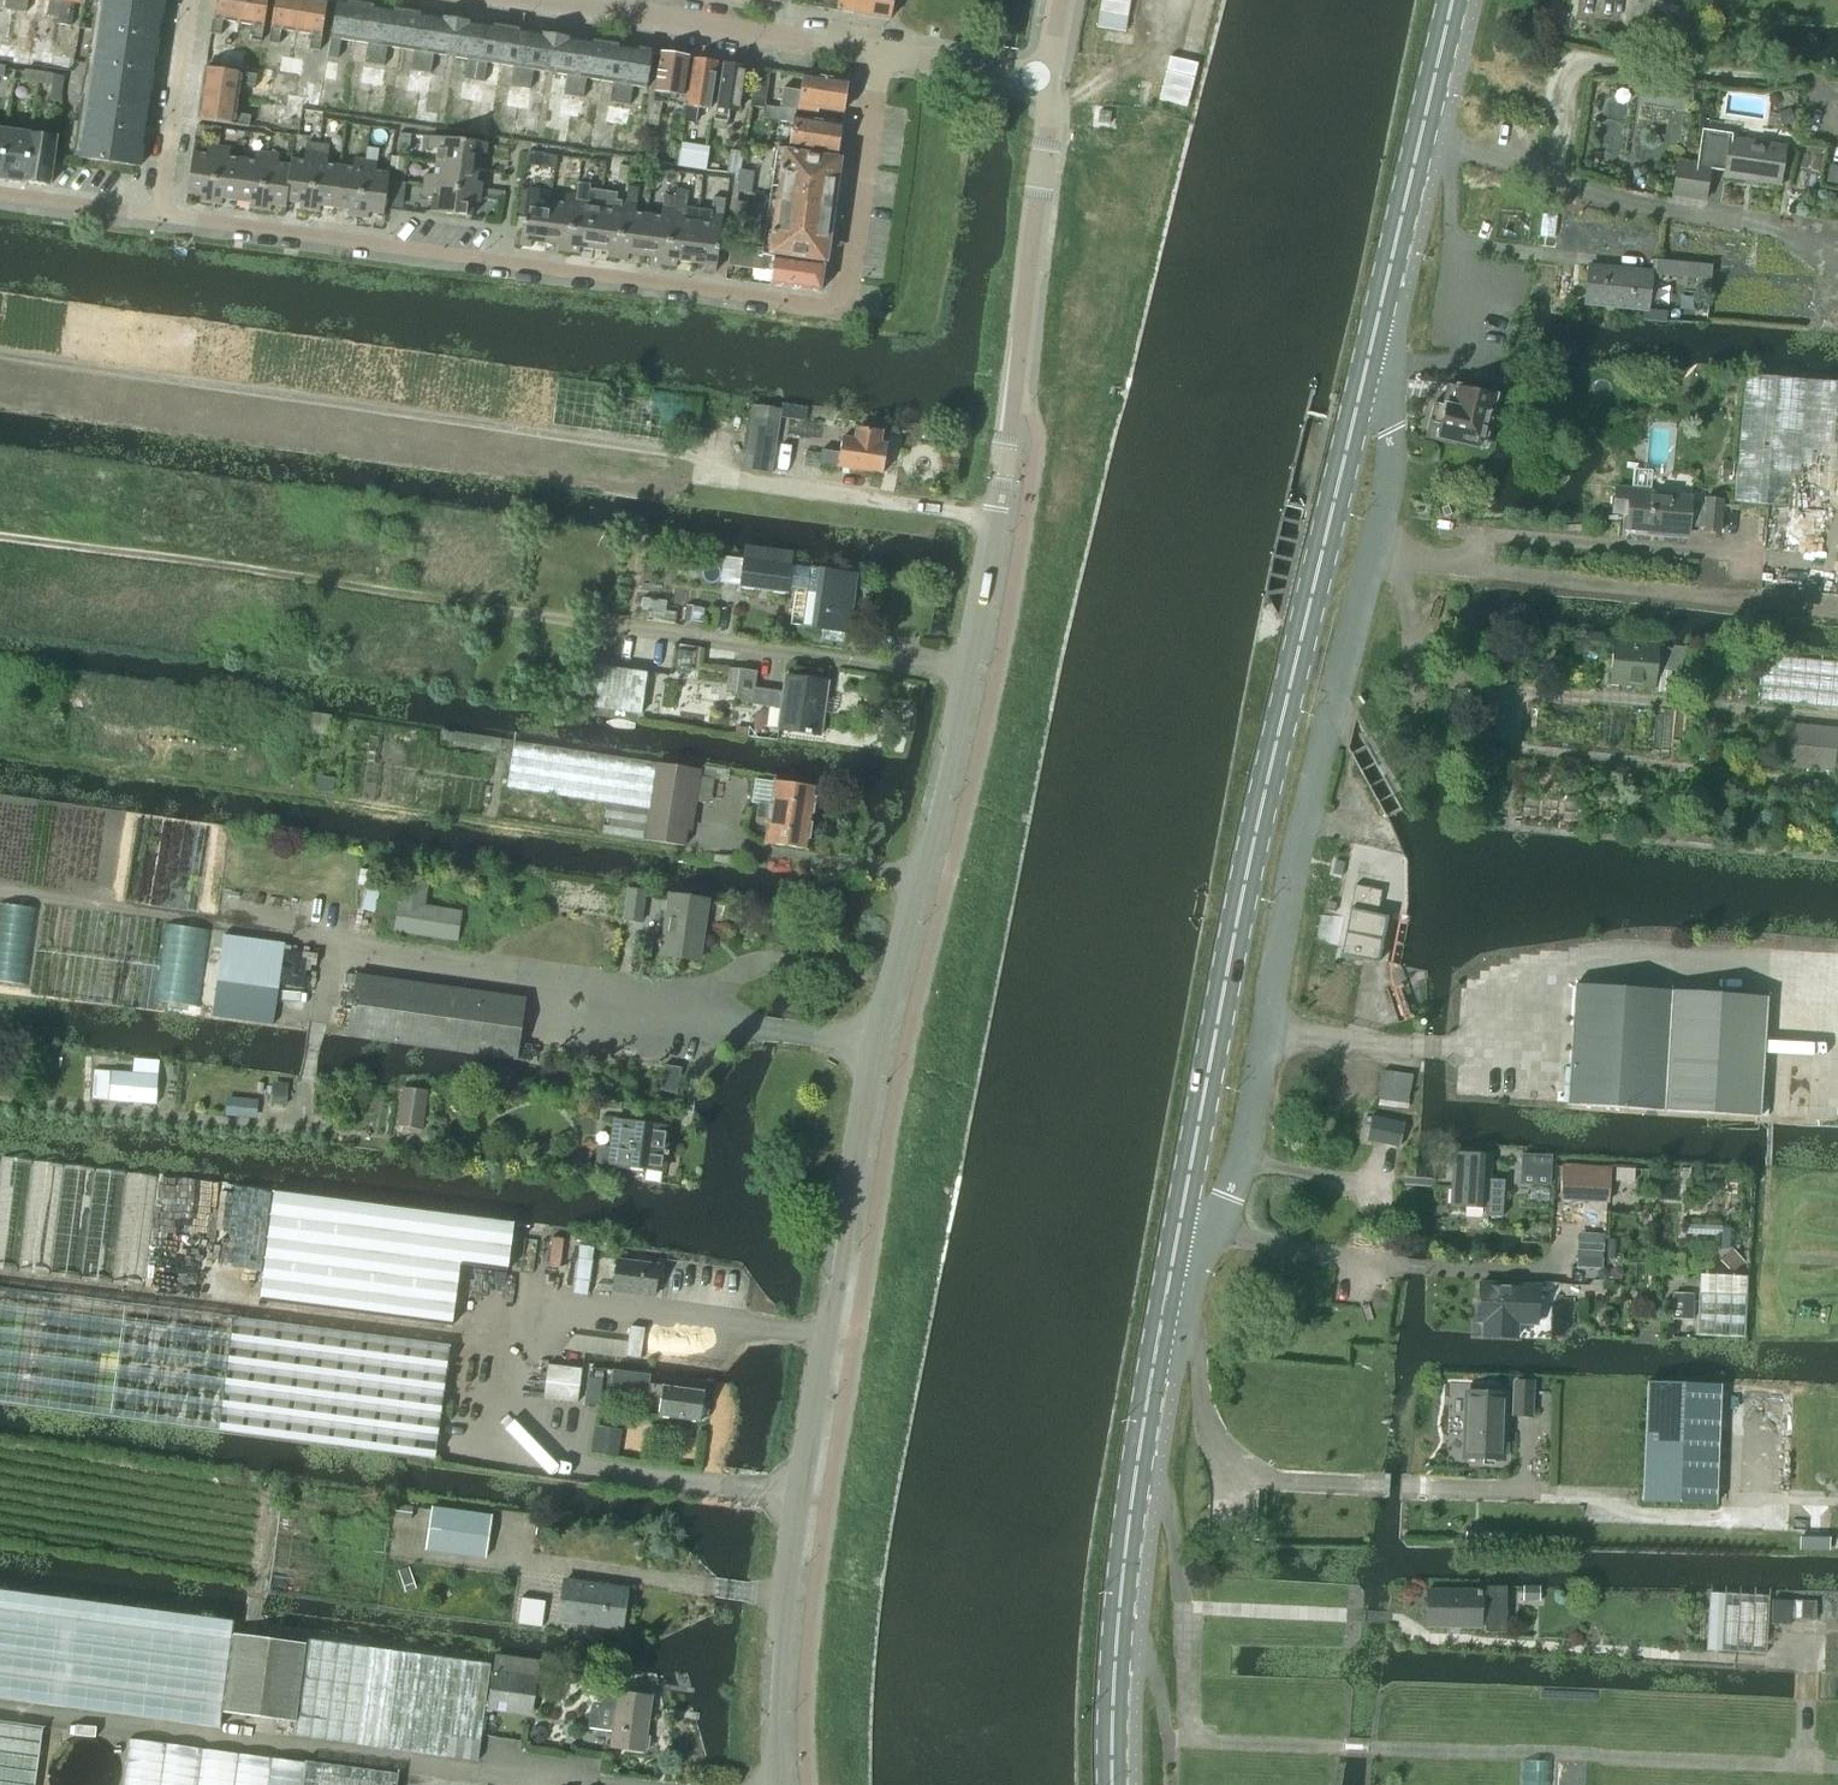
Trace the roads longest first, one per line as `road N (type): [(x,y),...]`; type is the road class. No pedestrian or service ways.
road 1 (tertiary): [(779,1784),(781,1631),(797,1499),(874,1044),(969,670),(1043,197),(1050,137),(1044,78)]
road 2 (residential): [(158,225),(827,312),(847,297),(892,51)]
road 3 (unclassified): [(1176,1247),(1210,1243),(1243,1161),(1305,819),(1385,494),(1392,385),(1365,370)]
road 4 (track): [(1837,1766),(1189,1733),(1171,1520),(1156,1496),(1134,1487)]
road 5 (primary): [(1176,1247),(1365,370)]
road 6 (primary): [(1116,1784),(1115,1676),(1134,1487),(1176,1247)]
road 7 (primary): [(1365,370),(1450,0)]
road 8 (residential): [(892,51),(556,0)]
road 9 (residential): [(158,225),(191,0)]
road 10 (residential): [(0,203),(158,225)]

